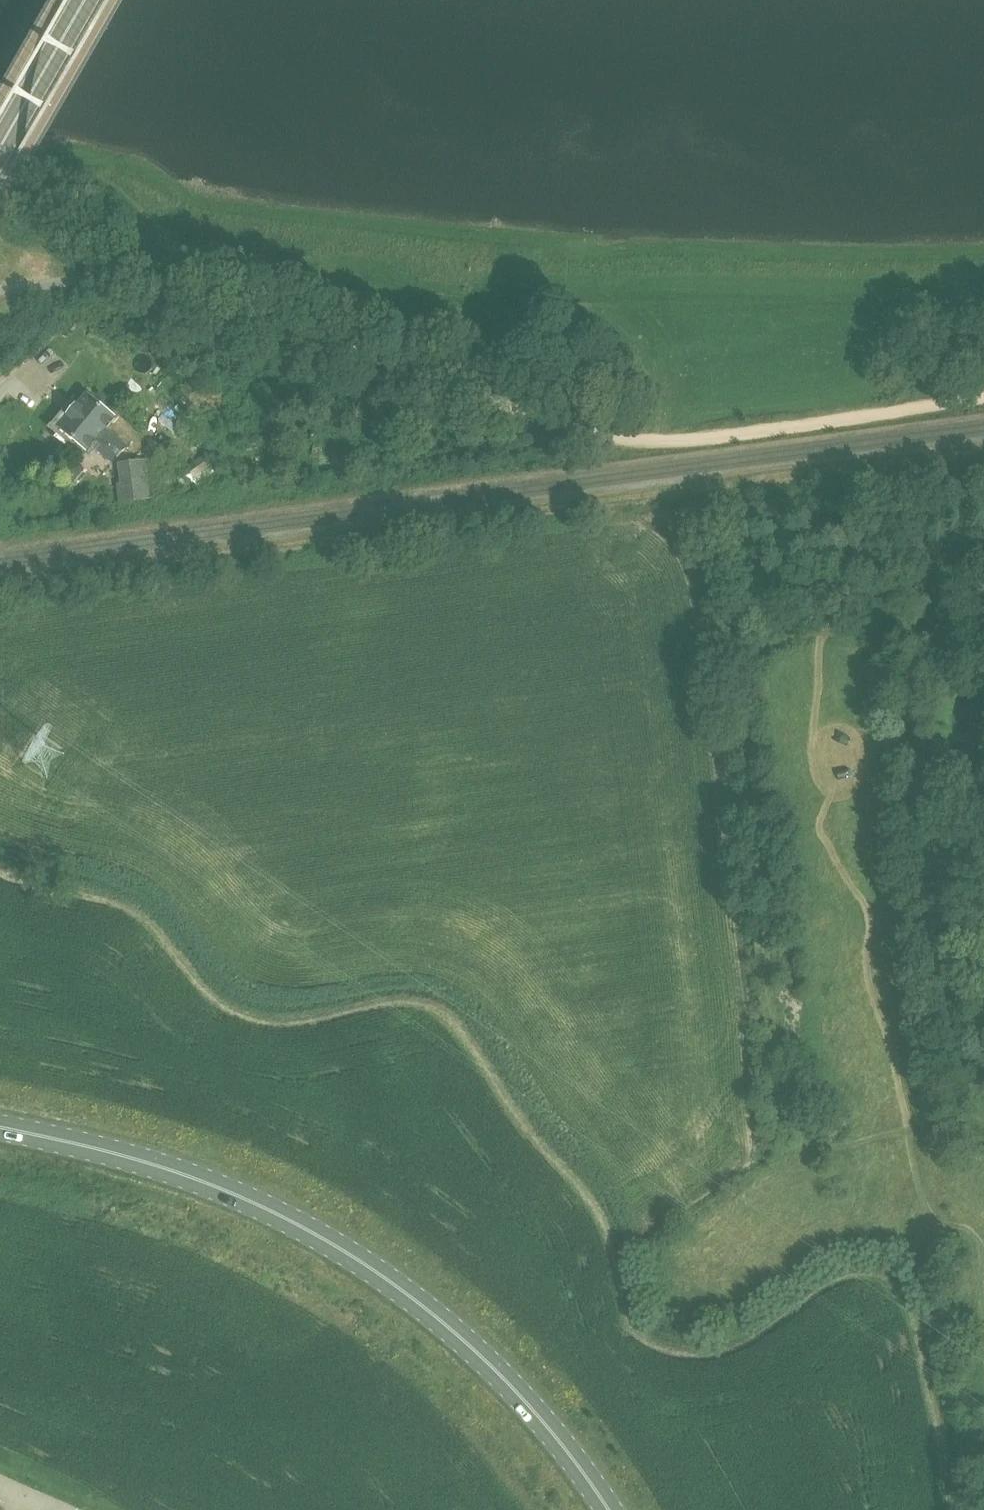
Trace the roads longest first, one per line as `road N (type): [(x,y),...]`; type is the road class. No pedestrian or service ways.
road 1 (primary): [(0,1126),(184,1174),(341,1248),(484,1359),(609,1509)]
road 2 (track): [(404,367),(552,419),(664,441),(983,395)]
road 3 (track): [(404,367),(141,279),(0,289)]
road 4 (tertiary): [(0,148),(86,0)]

